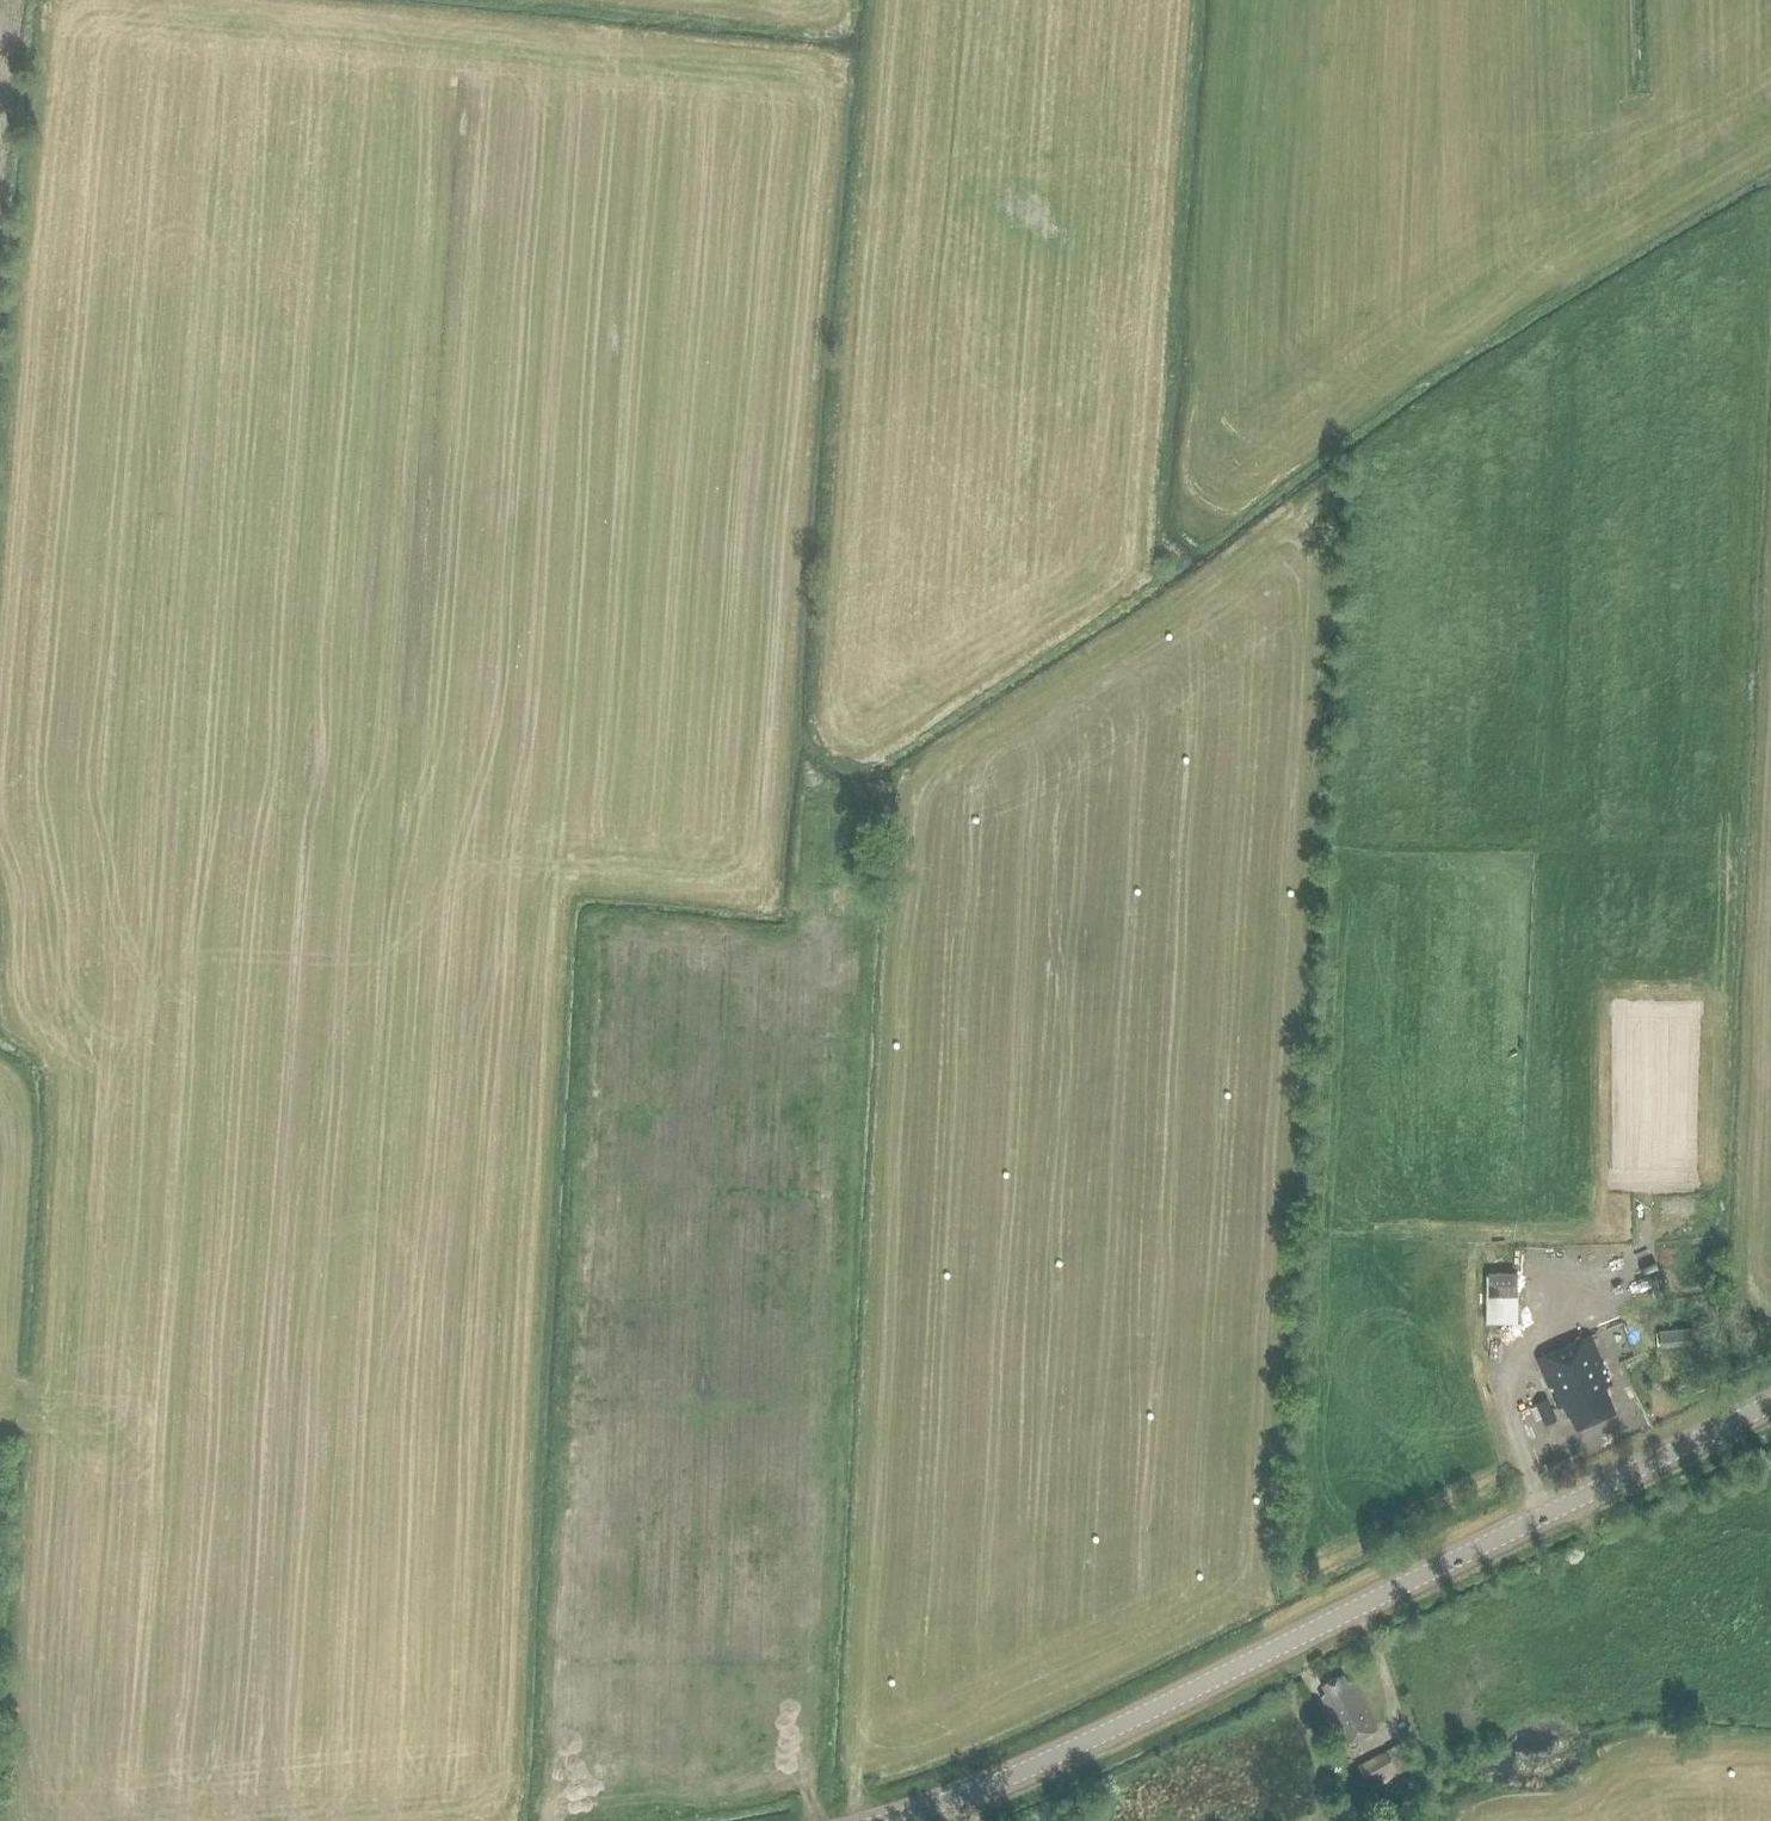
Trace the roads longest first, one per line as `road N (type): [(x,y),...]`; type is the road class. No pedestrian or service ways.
road 1 (secondary): [(887,1820),(1054,1758),(1770,1403)]

